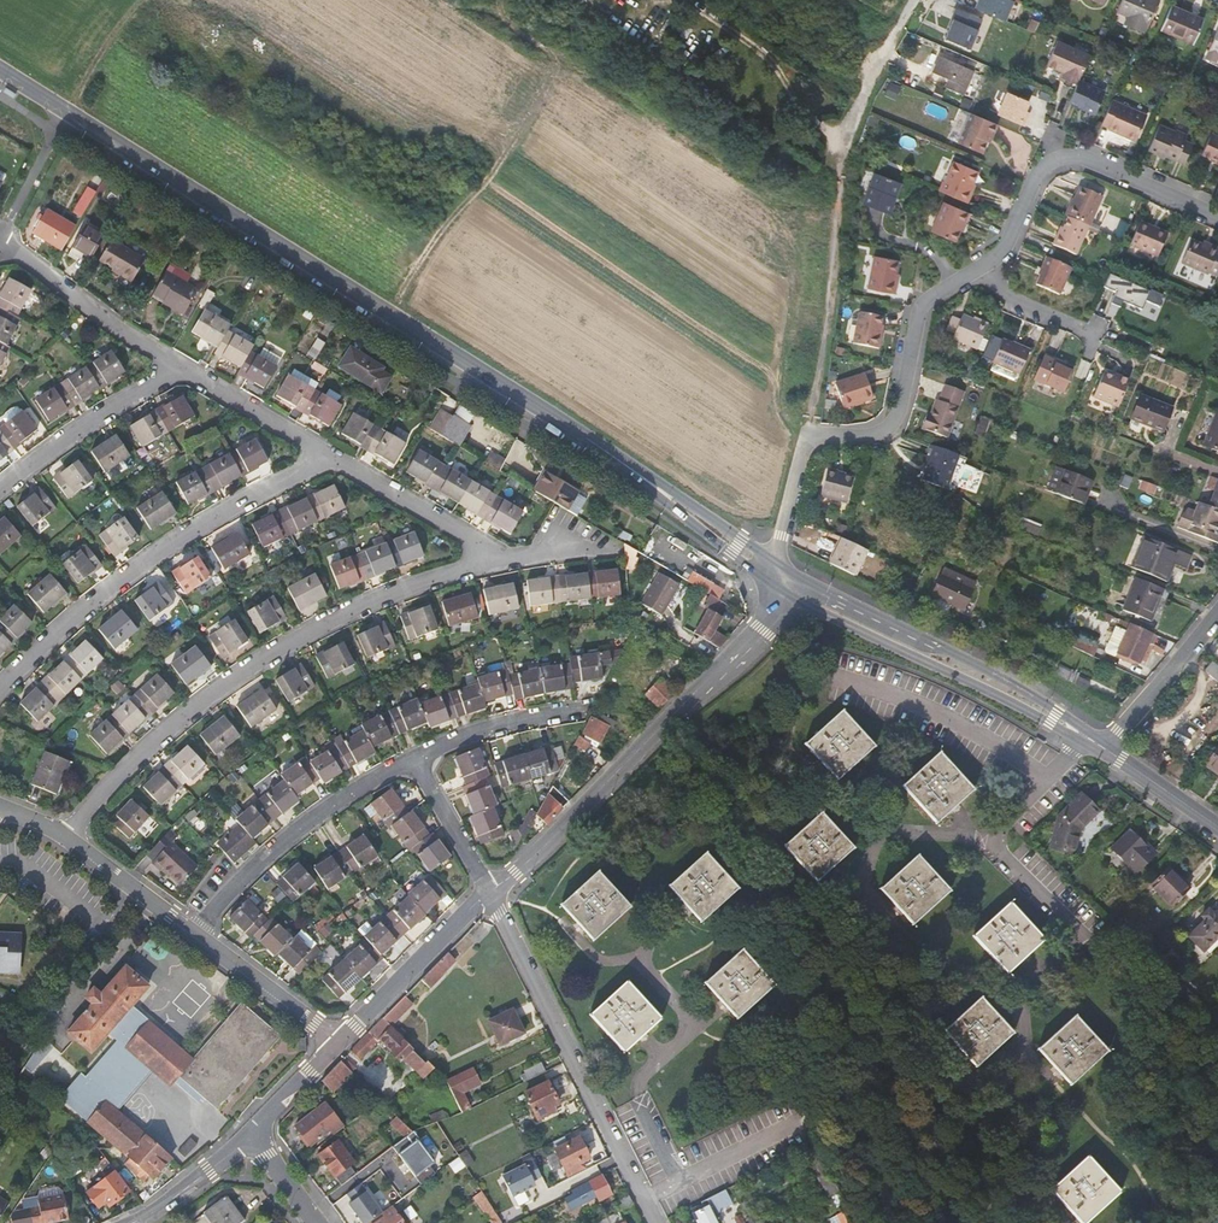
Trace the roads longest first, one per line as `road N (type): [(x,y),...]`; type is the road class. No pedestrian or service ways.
road 1 (secondary): [(778,577),(586,437),(0,70)]
road 2 (residential): [(63,837),(144,755),(232,683),(320,627),(502,559)]
road 3 (track): [(449,0),(532,34),(758,183),(839,210)]
road 4 (residential): [(487,893),(763,630),(778,577)]
road 5 (residential): [(778,577),(810,440),(877,434),(889,426),(899,413),(920,314),(979,268)]
road 6 (residential): [(0,693),(73,618),(194,530),(332,457)]
road 7 (residential): [(487,893),(656,1222)]
road 8 (secondary): [(1102,748),(778,577)]
road 9 (track): [(810,440),(854,121)]
road 10 (residential): [(979,268),(1001,254),(1037,176),(1067,156),(1088,158),(1217,215)]
road 11 (residential): [(199,935),(253,865),(309,819),(412,761)]
road 12 (residential): [(0,492),(176,368)]
road 13 (residential): [(0,245),(176,368)]
road 14 (track): [(565,61),(507,160),(443,236)]
road 15 (residential): [(337,1041),(487,893)]
road 16 (residential): [(332,457),(502,559)]
road 17 (residential): [(412,761),(464,734),(587,710)]
road 18 (residential): [(176,368),(332,457)]
road 19 (residential): [(1217,614),(1102,748)]
road 20 (residential): [(199,935),(337,1041)]
road 21 (residential): [(63,837),(199,935)]
road 22 (residential): [(412,761),(487,893)]
road 23 (residential): [(130,1222),(245,1135)]
road 24 (secondary): [(1217,826),(1102,748)]
road 25 (track): [(71,113),(147,0)]
road 26 (residential): [(854,121),(916,0)]
road 27 (residential): [(245,1135),(337,1041)]
road 28 (residential): [(979,268),(1006,296),(1090,334)]

